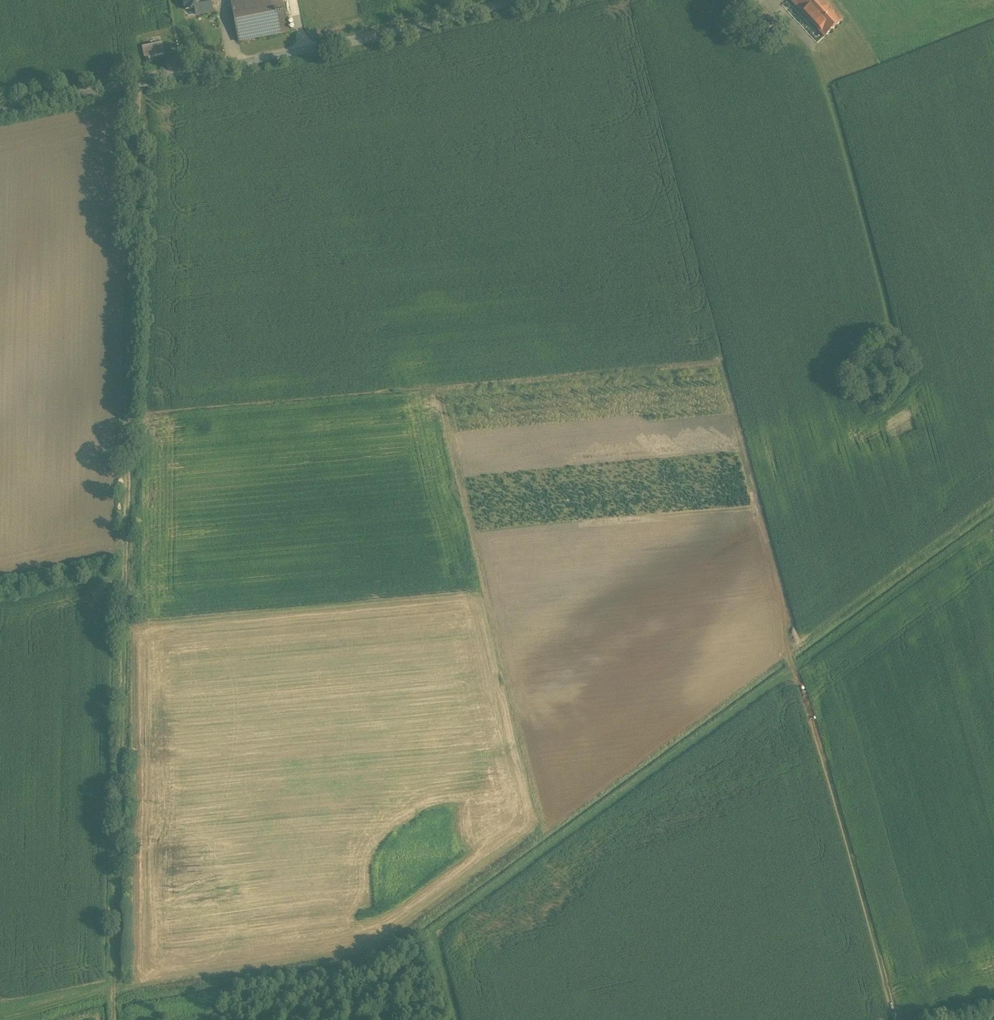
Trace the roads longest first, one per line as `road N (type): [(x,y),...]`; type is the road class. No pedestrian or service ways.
road 1 (track): [(116,1019),(139,83)]
road 2 (unclassified): [(0,110),(503,0)]

